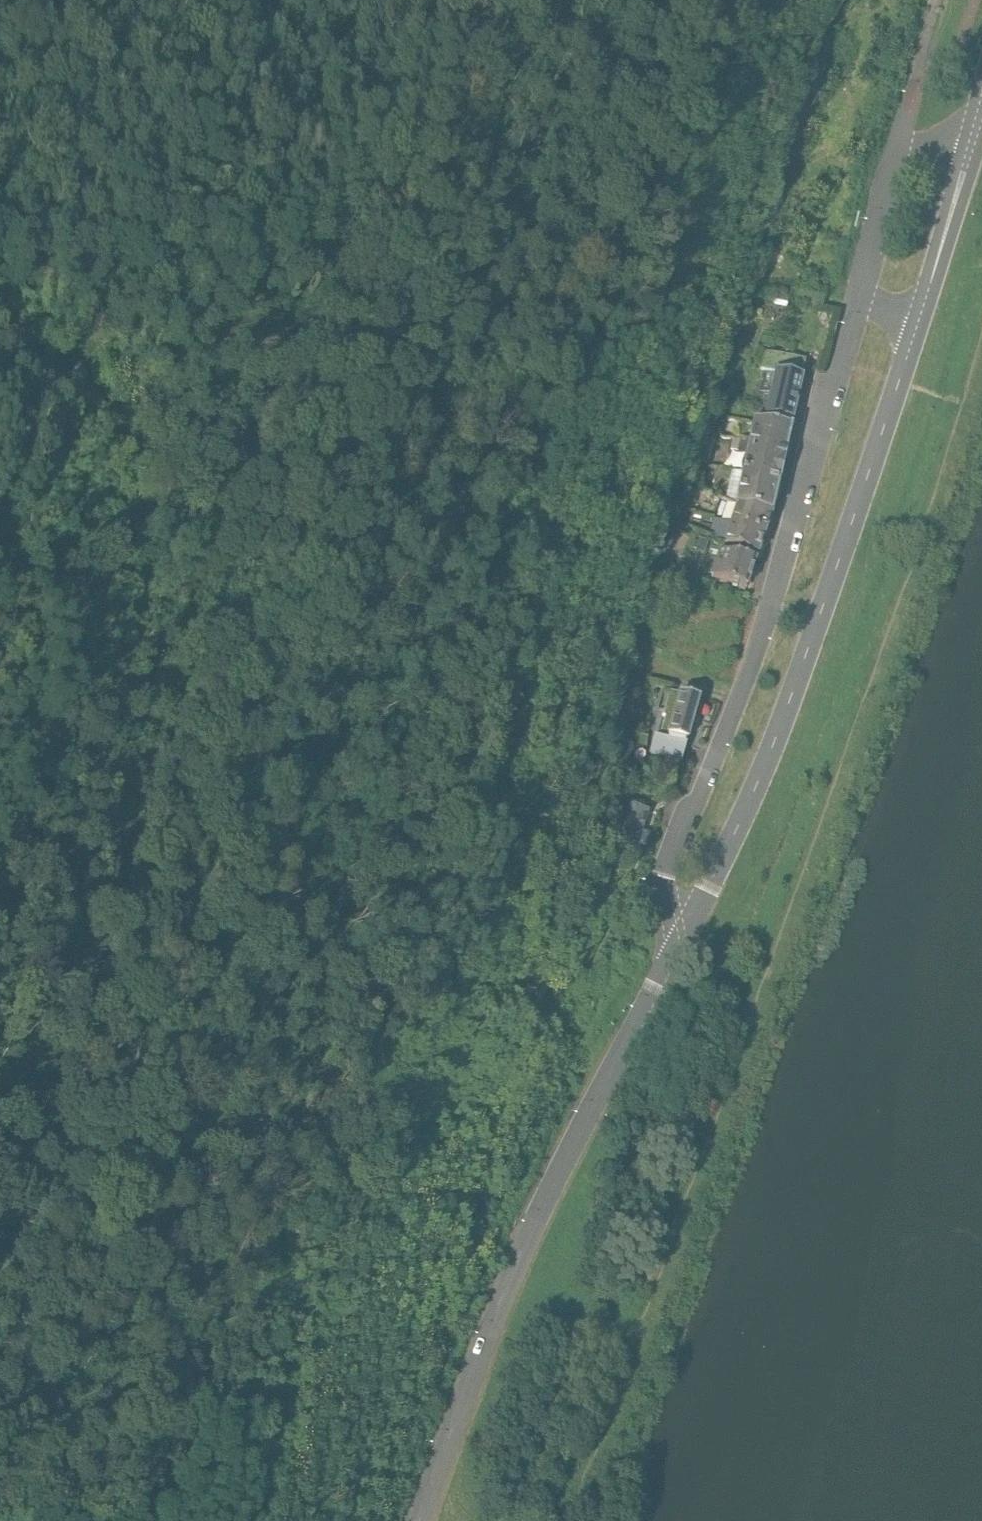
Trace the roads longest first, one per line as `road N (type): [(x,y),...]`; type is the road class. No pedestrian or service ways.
road 1 (track): [(0,1279),(23,1248),(75,1115),(161,723),(129,451),(92,379),(0,343)]
road 2 (unclassified): [(856,304),(765,623),(666,882),(679,941)]
road 3 (tertiary): [(679,941),(772,748),(918,322)]
road 4 (tertiary): [(418,1520),(465,1392),(605,1084)]
road 5 (unclassified): [(973,142),(897,146),(856,304)]
road 6 (tertiary): [(918,322),(973,142)]
road 7 (tertiary): [(679,941),(605,1084)]

